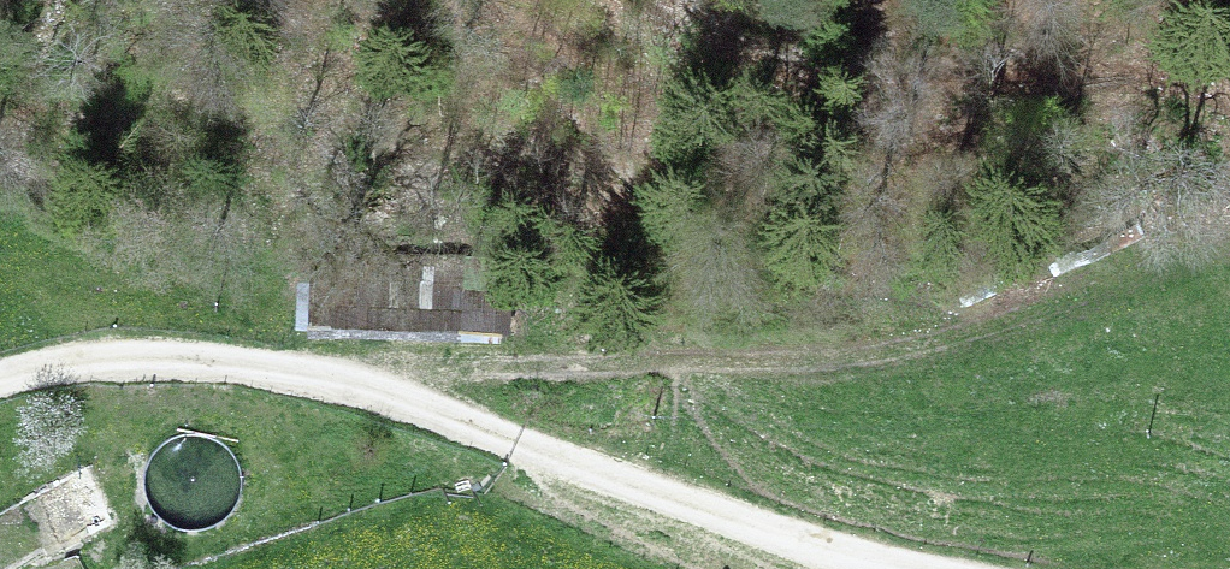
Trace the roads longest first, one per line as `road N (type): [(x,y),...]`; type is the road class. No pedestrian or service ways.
road 1 (unclassified): [(0,376),(99,358),(244,361),(395,400),(863,568)]
road 2 (track): [(395,400),(451,365),(689,370),(944,339),(1164,266),(1229,230)]

